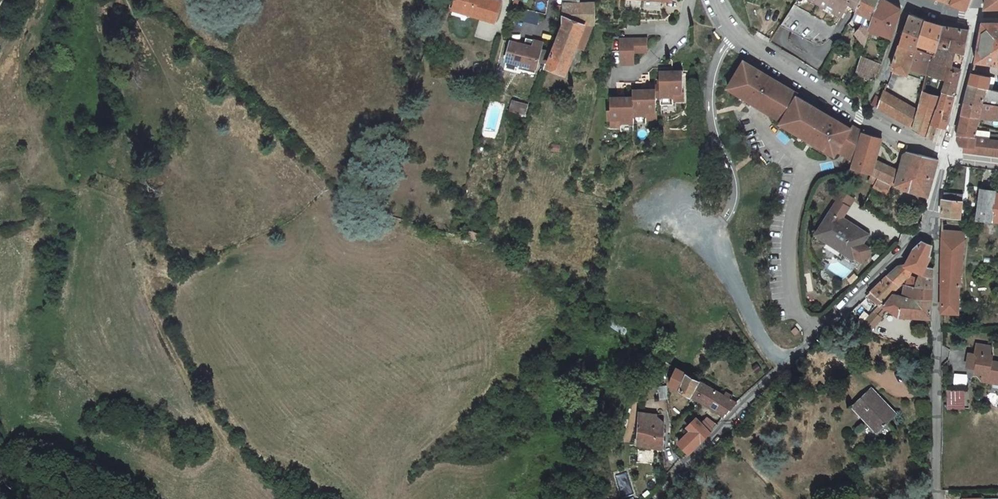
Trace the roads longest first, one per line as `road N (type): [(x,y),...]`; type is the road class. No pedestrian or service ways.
road 1 (residential): [(934,221),(674,477)]
road 2 (residential): [(710,0),(741,42),(945,156)]
road 3 (residential): [(934,221),(935,498)]
road 4 (unclassified): [(975,19),(945,156)]

